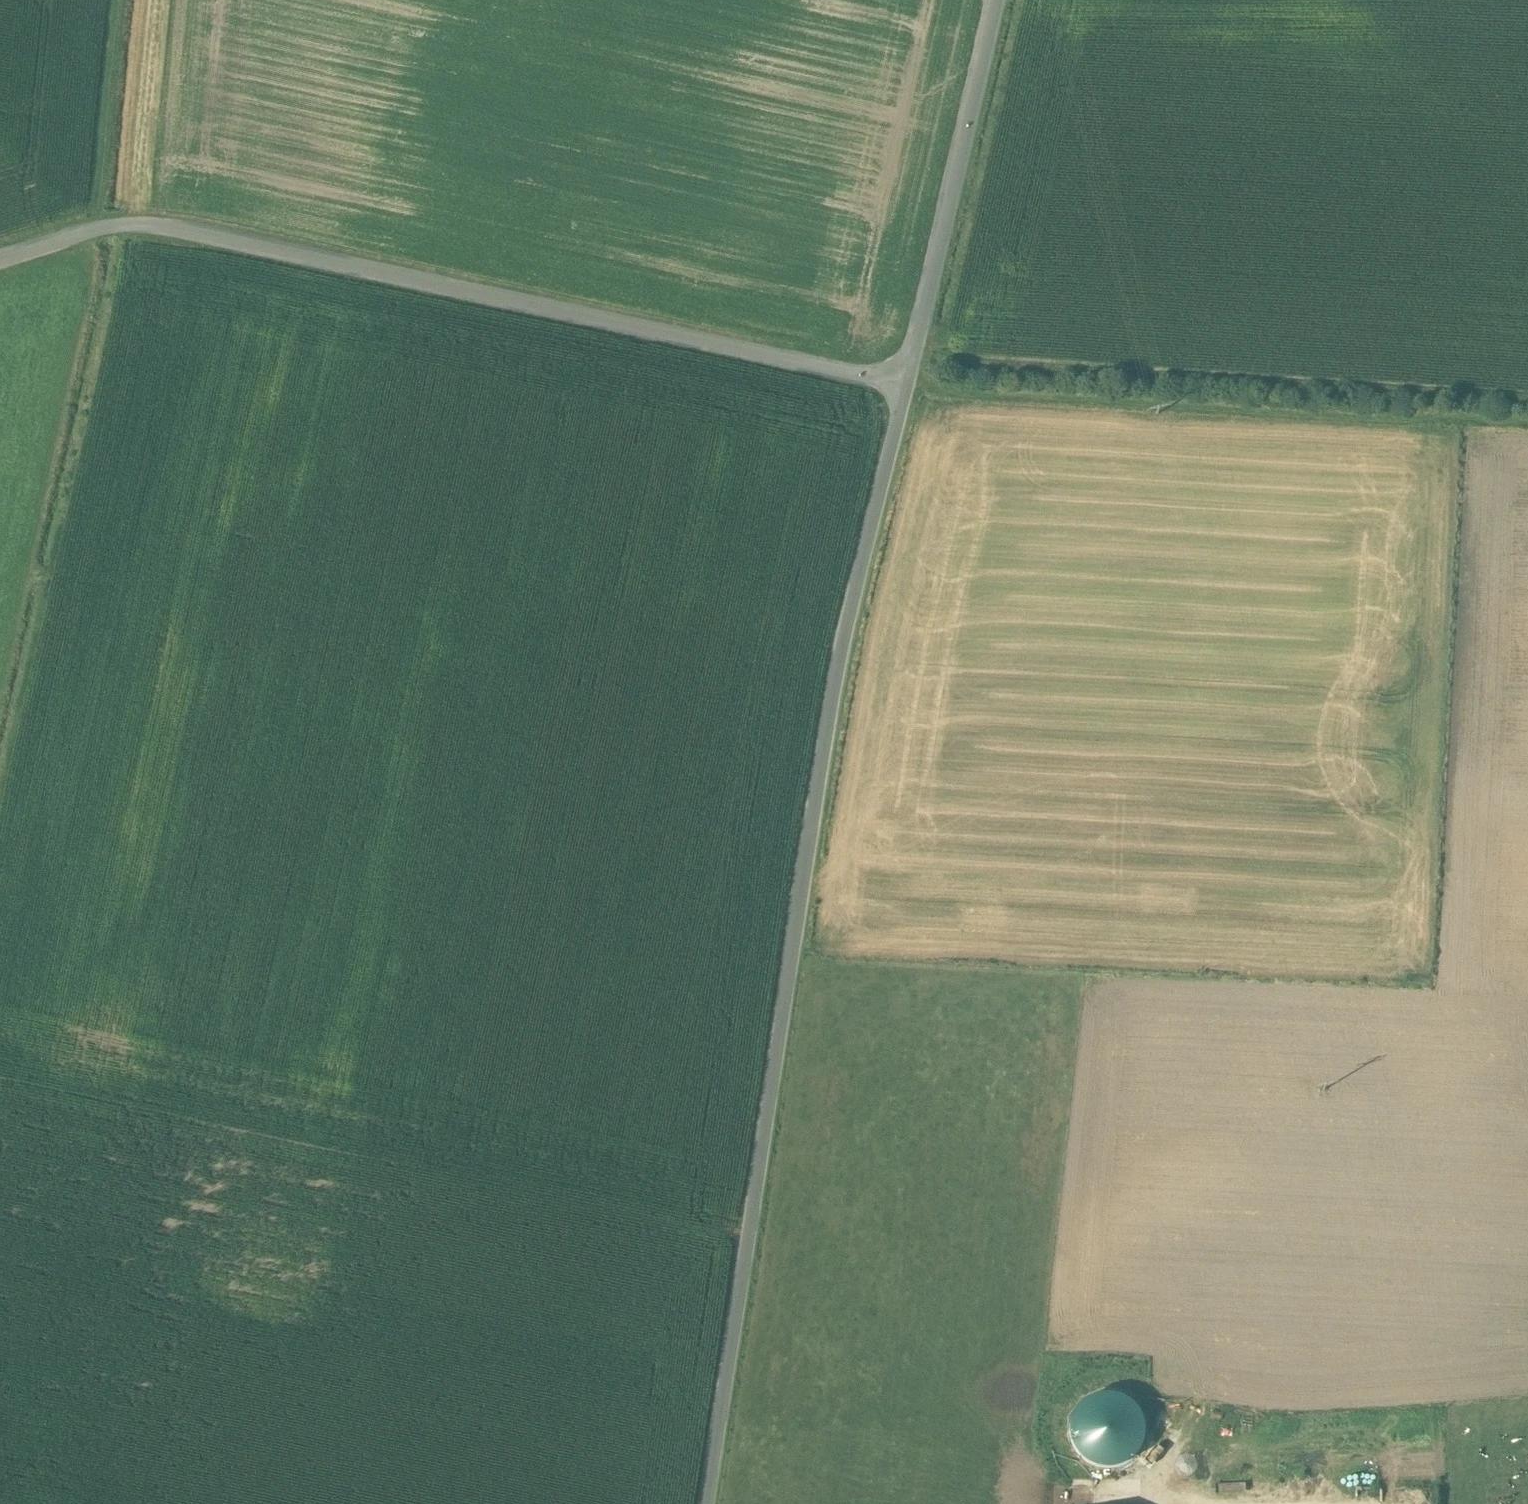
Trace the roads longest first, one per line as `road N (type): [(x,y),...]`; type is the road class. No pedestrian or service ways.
road 1 (unclassified): [(706,1503),(835,672),(904,382)]
road 2 (unclassified): [(904,382),(115,222),(0,257)]
road 3 (unclassified): [(904,382),(992,0)]

